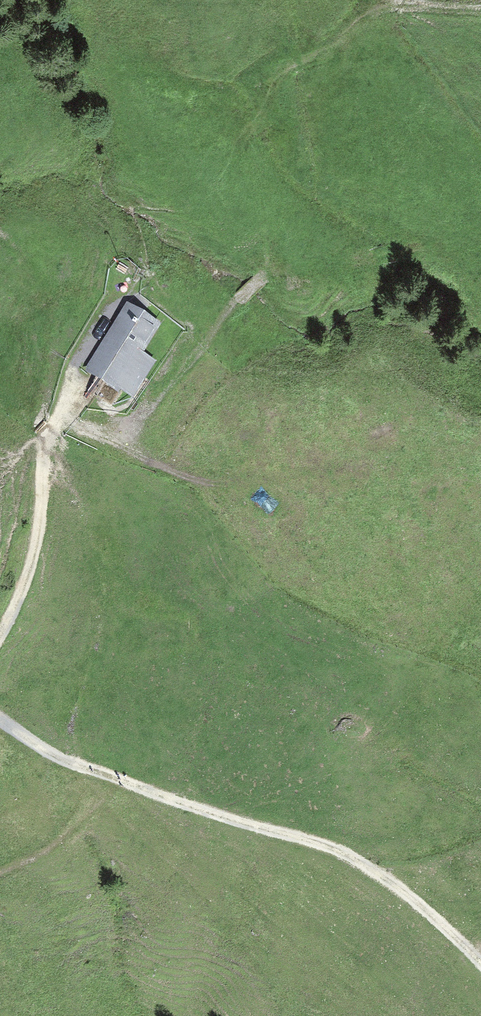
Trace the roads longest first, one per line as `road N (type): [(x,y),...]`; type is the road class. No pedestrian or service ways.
road 1 (track): [(0,722),(71,763),(358,860),(480,962)]
road 2 (track): [(0,632),(37,540),(53,431),(66,423),(114,428),(140,420),(263,277)]
road 3 (track): [(114,428),(173,473),(224,485),(259,483),(351,445)]

